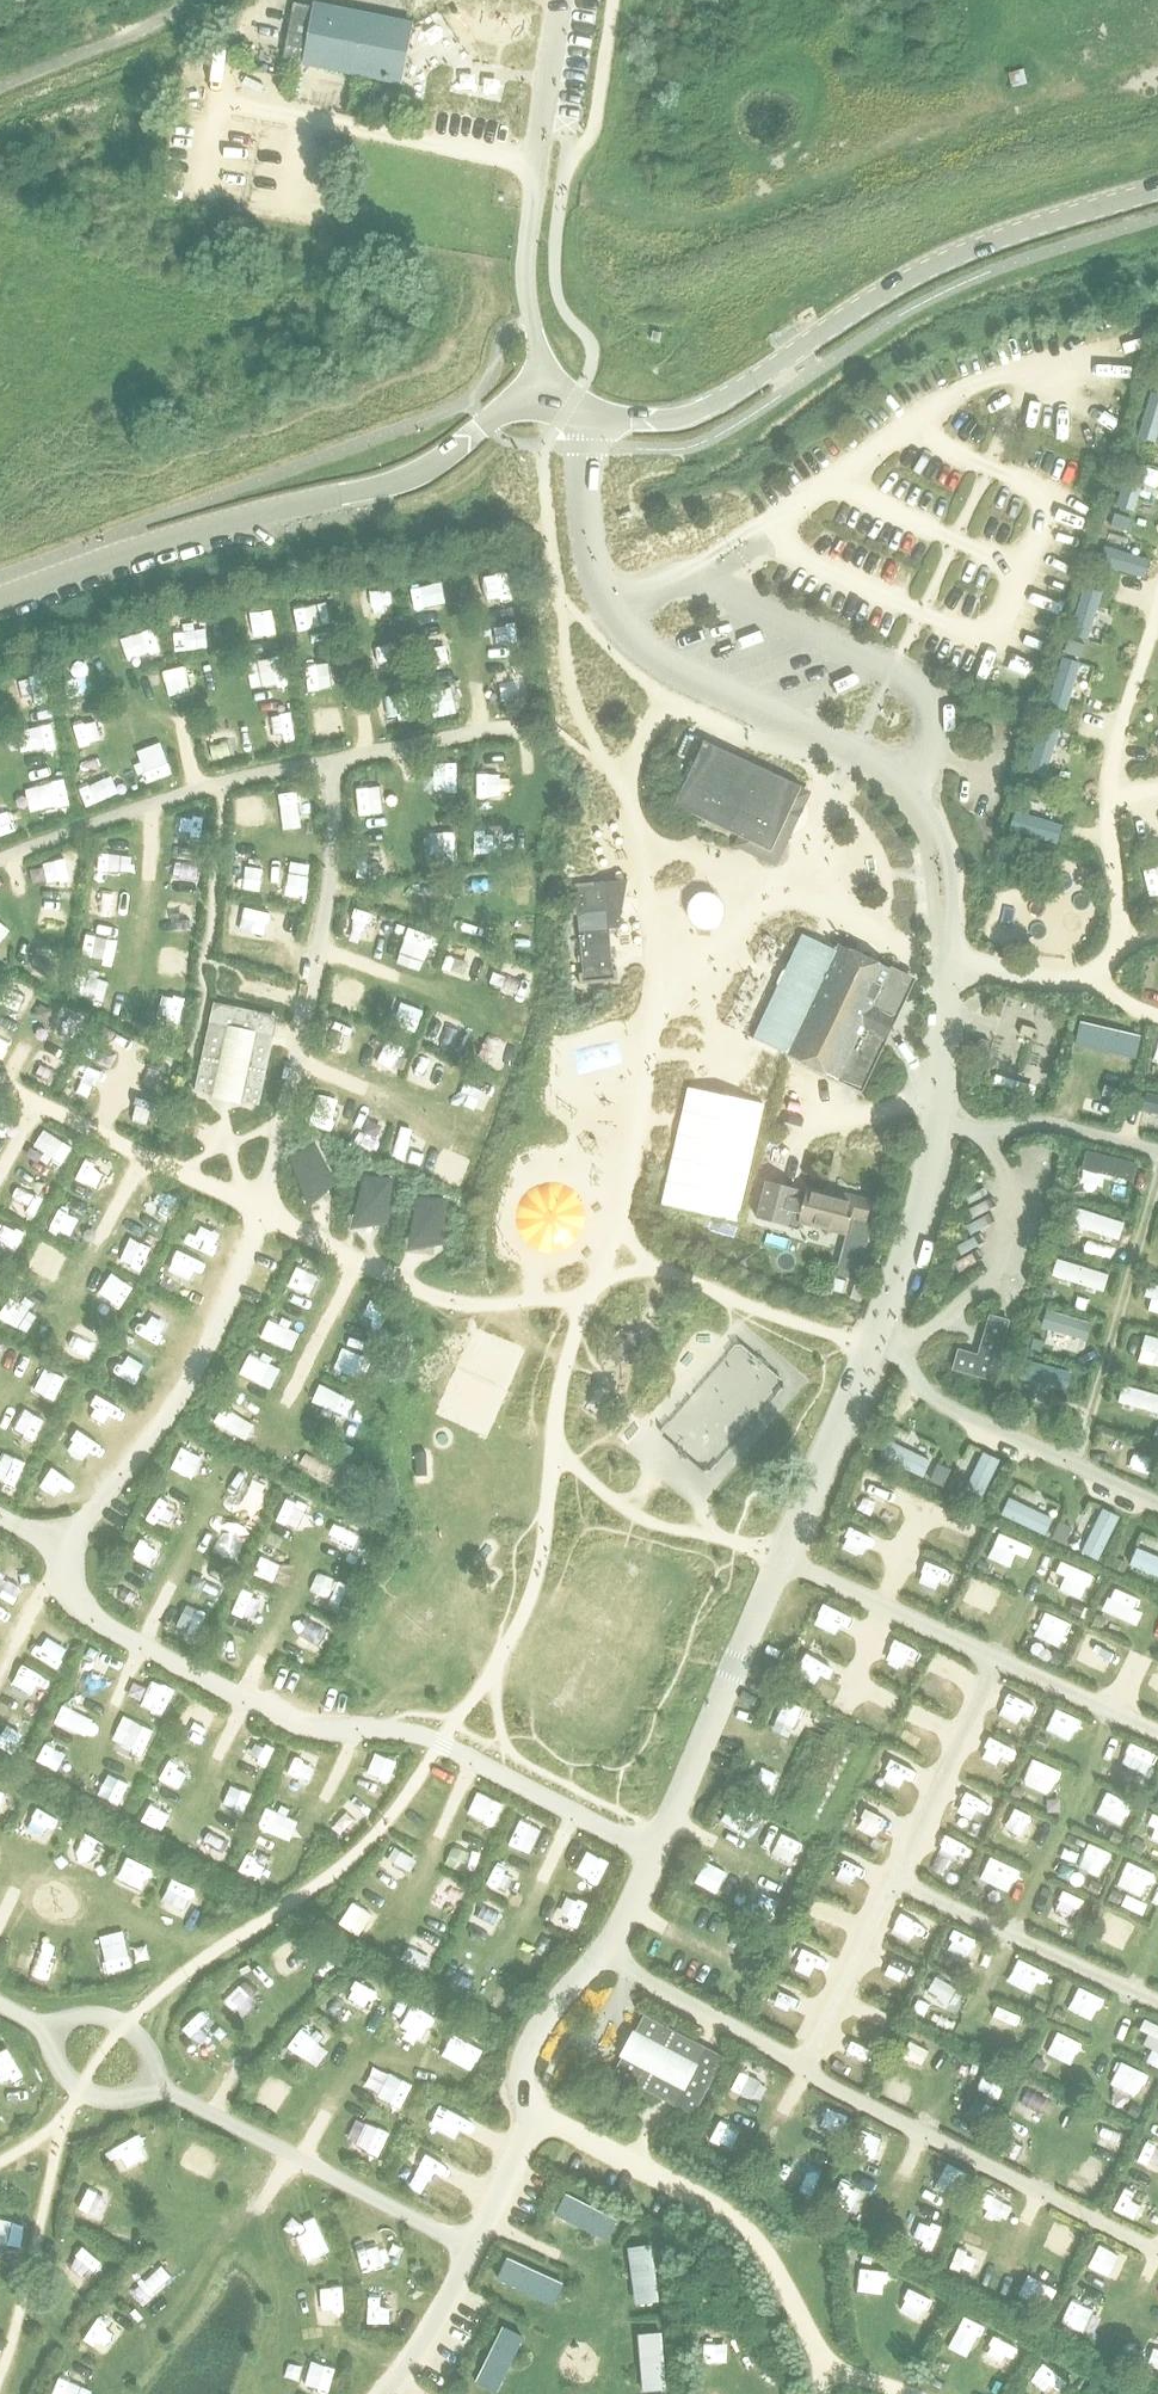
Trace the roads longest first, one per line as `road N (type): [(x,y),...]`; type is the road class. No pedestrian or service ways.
road 1 (tertiary): [(532,382),(586,416),(688,415),(953,258),(1157,191)]
road 2 (tertiary): [(0,599),(197,531),(411,476),(532,382)]
road 3 (unclassified): [(532,382),(537,356),(524,266),(561,0)]

